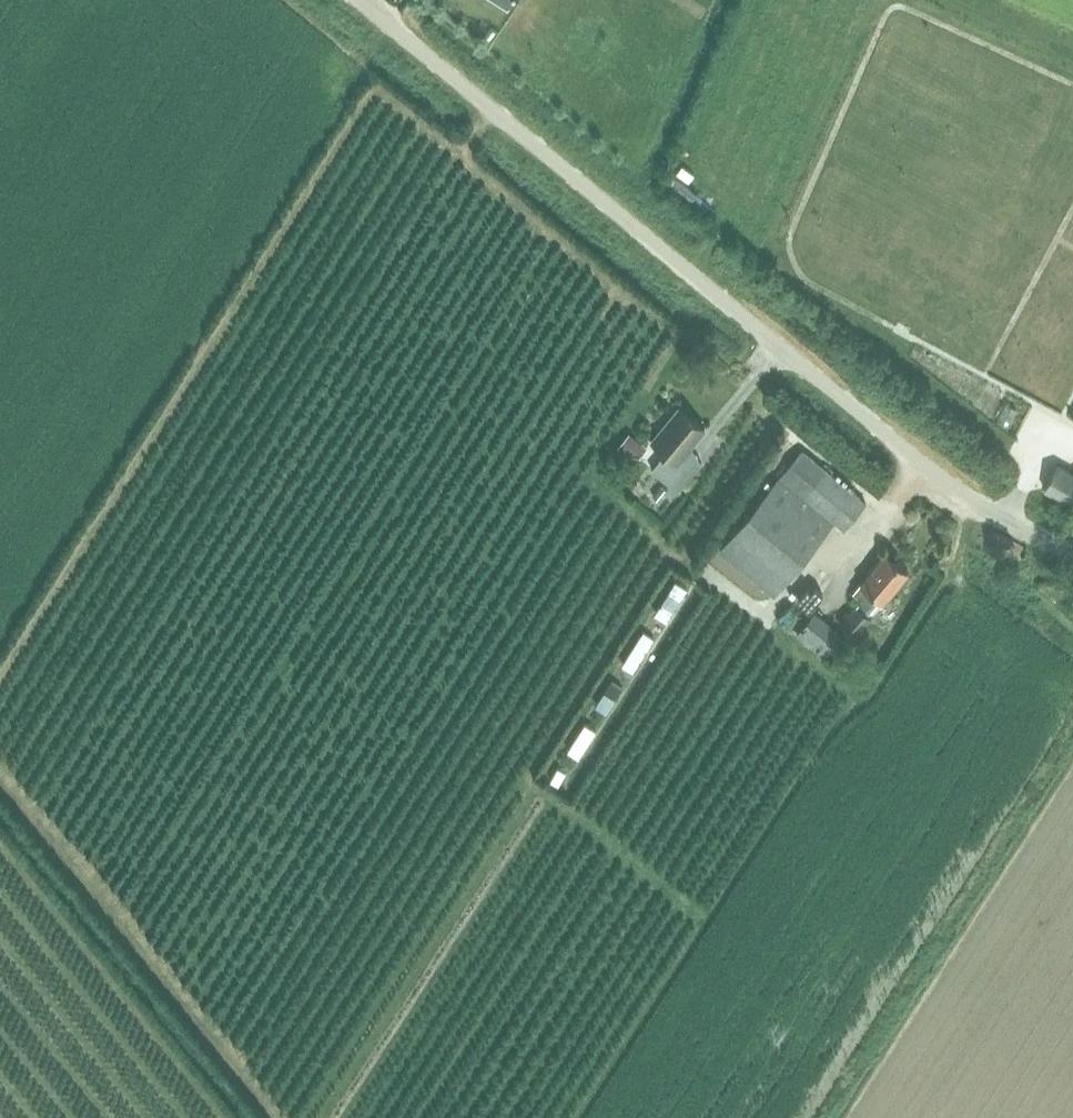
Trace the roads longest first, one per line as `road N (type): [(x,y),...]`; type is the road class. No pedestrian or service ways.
road 1 (unclassified): [(1072,553),(998,522),(359,0)]

